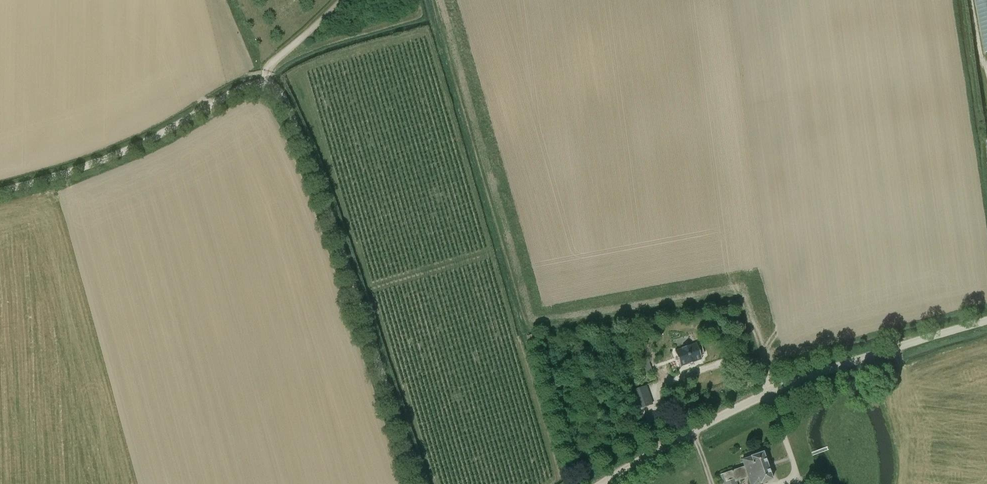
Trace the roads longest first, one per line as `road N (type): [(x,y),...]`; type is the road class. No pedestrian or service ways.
road 1 (unclassified): [(418,483),(319,183),(275,91),(248,85),(93,163),(0,190)]
road 2 (unclassified): [(986,317),(822,364),(695,425),(600,483)]

